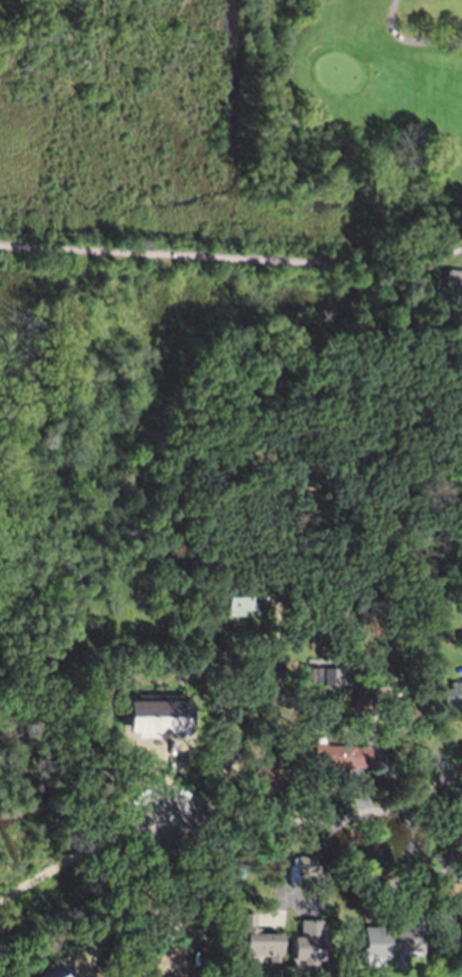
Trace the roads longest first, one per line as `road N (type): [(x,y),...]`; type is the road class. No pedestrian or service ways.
road 1 (residential): [(0,907),(119,839),(203,816),(281,824),(381,816),(461,772)]

